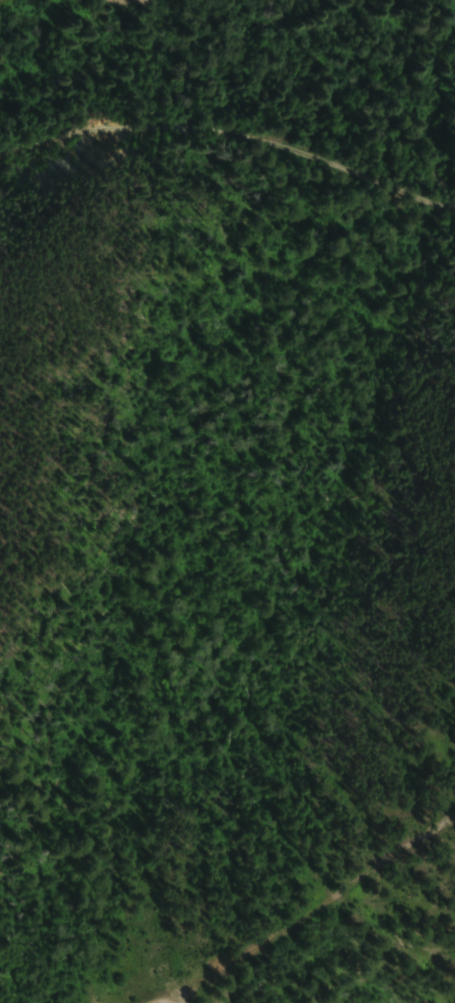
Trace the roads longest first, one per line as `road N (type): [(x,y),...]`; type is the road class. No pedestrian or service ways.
road 1 (track): [(454,219),(179,131),(89,129),(0,153)]

